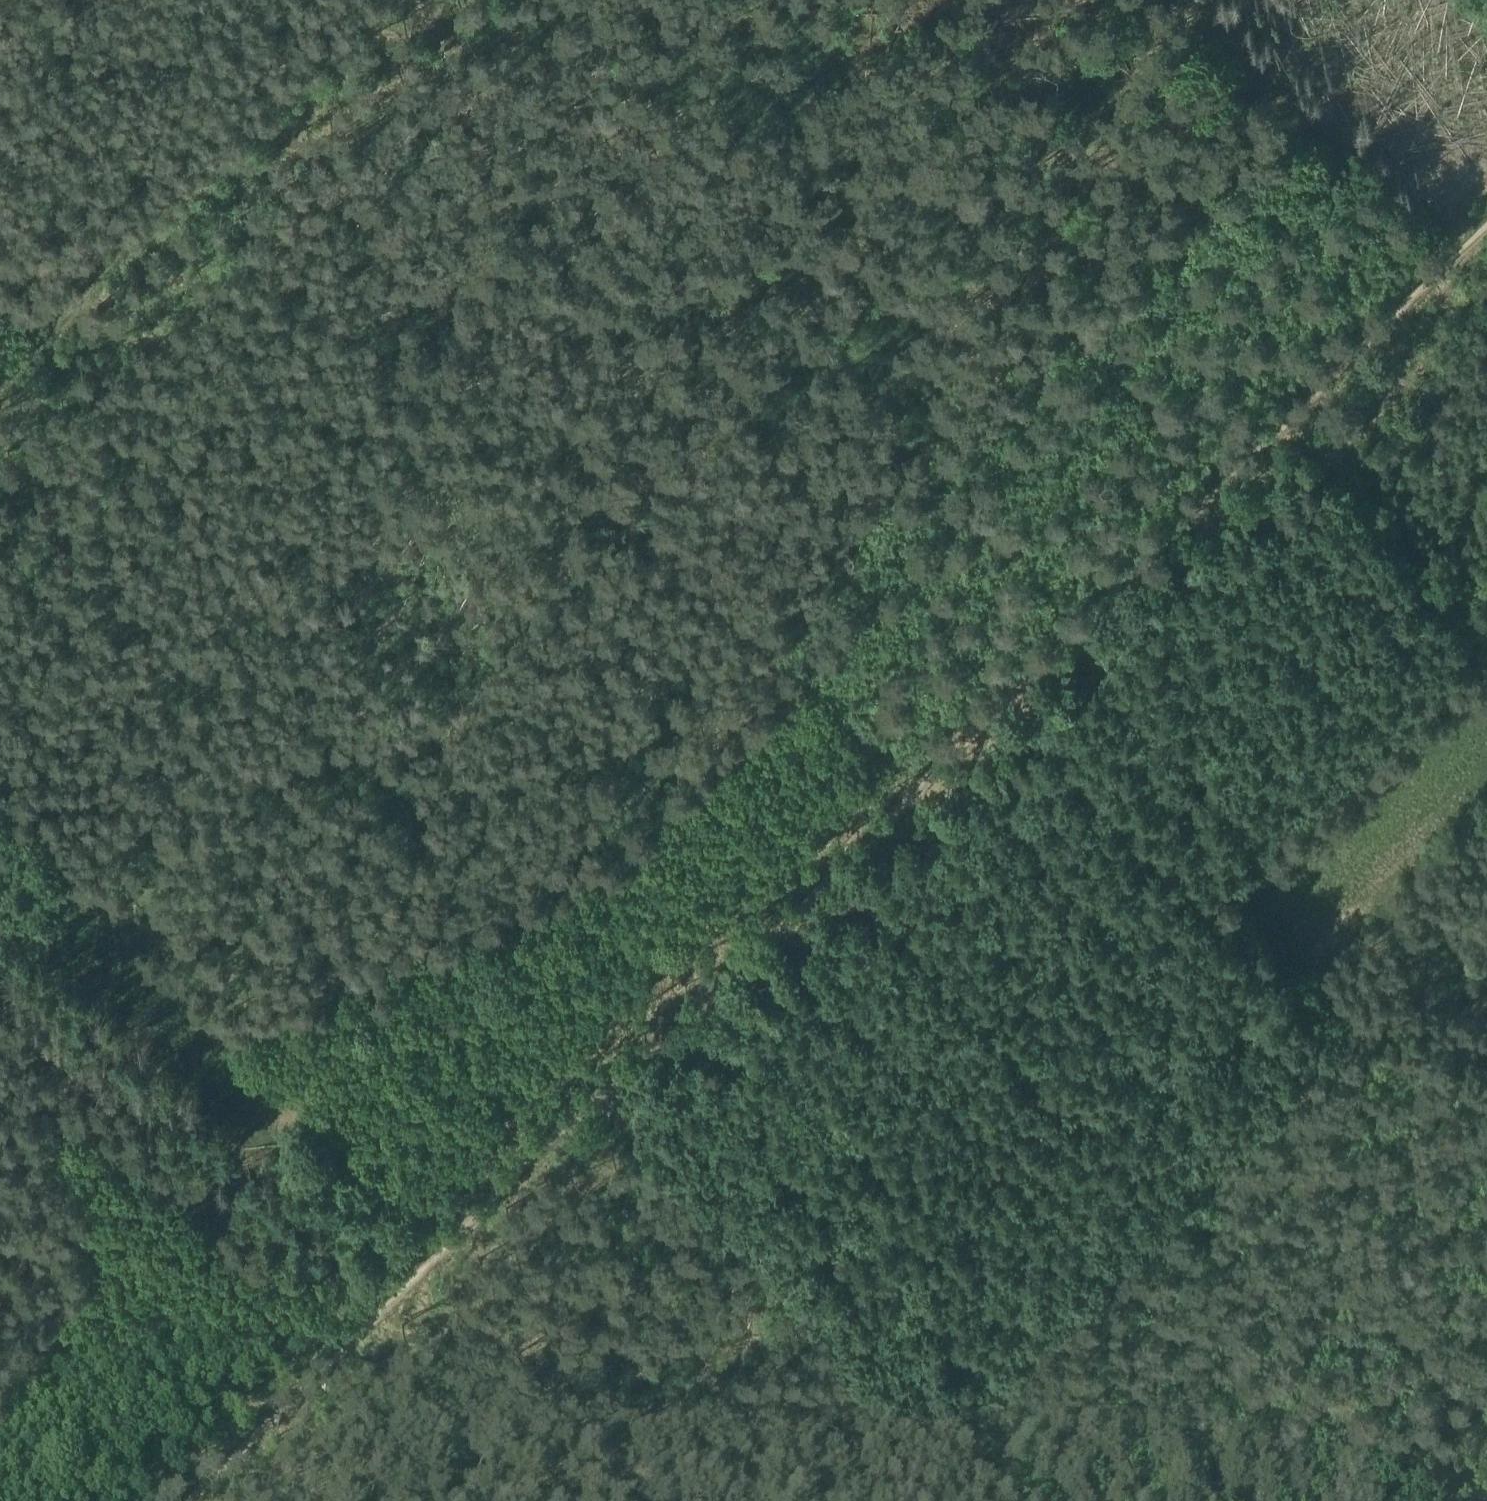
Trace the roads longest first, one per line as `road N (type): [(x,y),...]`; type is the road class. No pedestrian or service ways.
road 1 (track): [(182,1500),(595,1078),(789,906),(1486,225)]
road 2 (track): [(595,1078),(899,1412),(938,1418),(1163,1213),(1332,1042),(1336,1026),(1316,997)]

